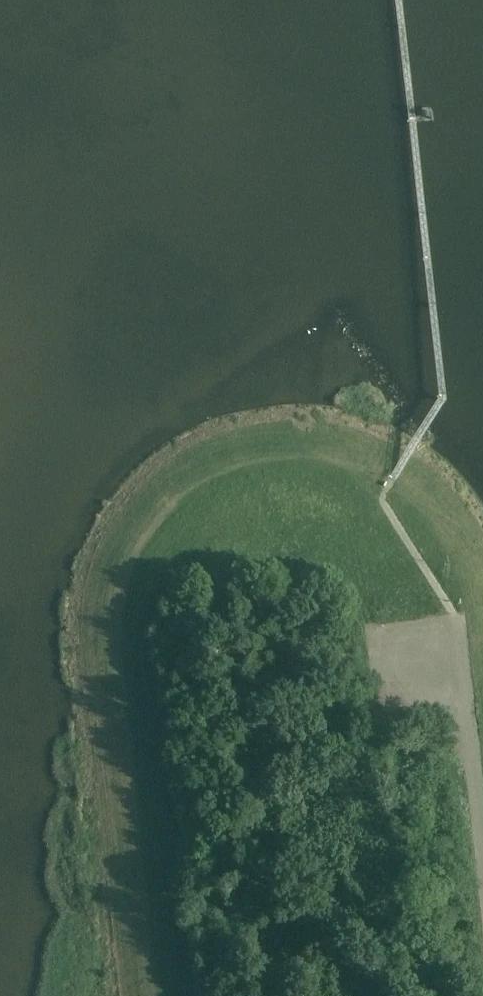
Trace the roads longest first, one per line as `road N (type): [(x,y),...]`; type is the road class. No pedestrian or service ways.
road 1 (unclassified): [(482,872),(457,652),(388,646)]

